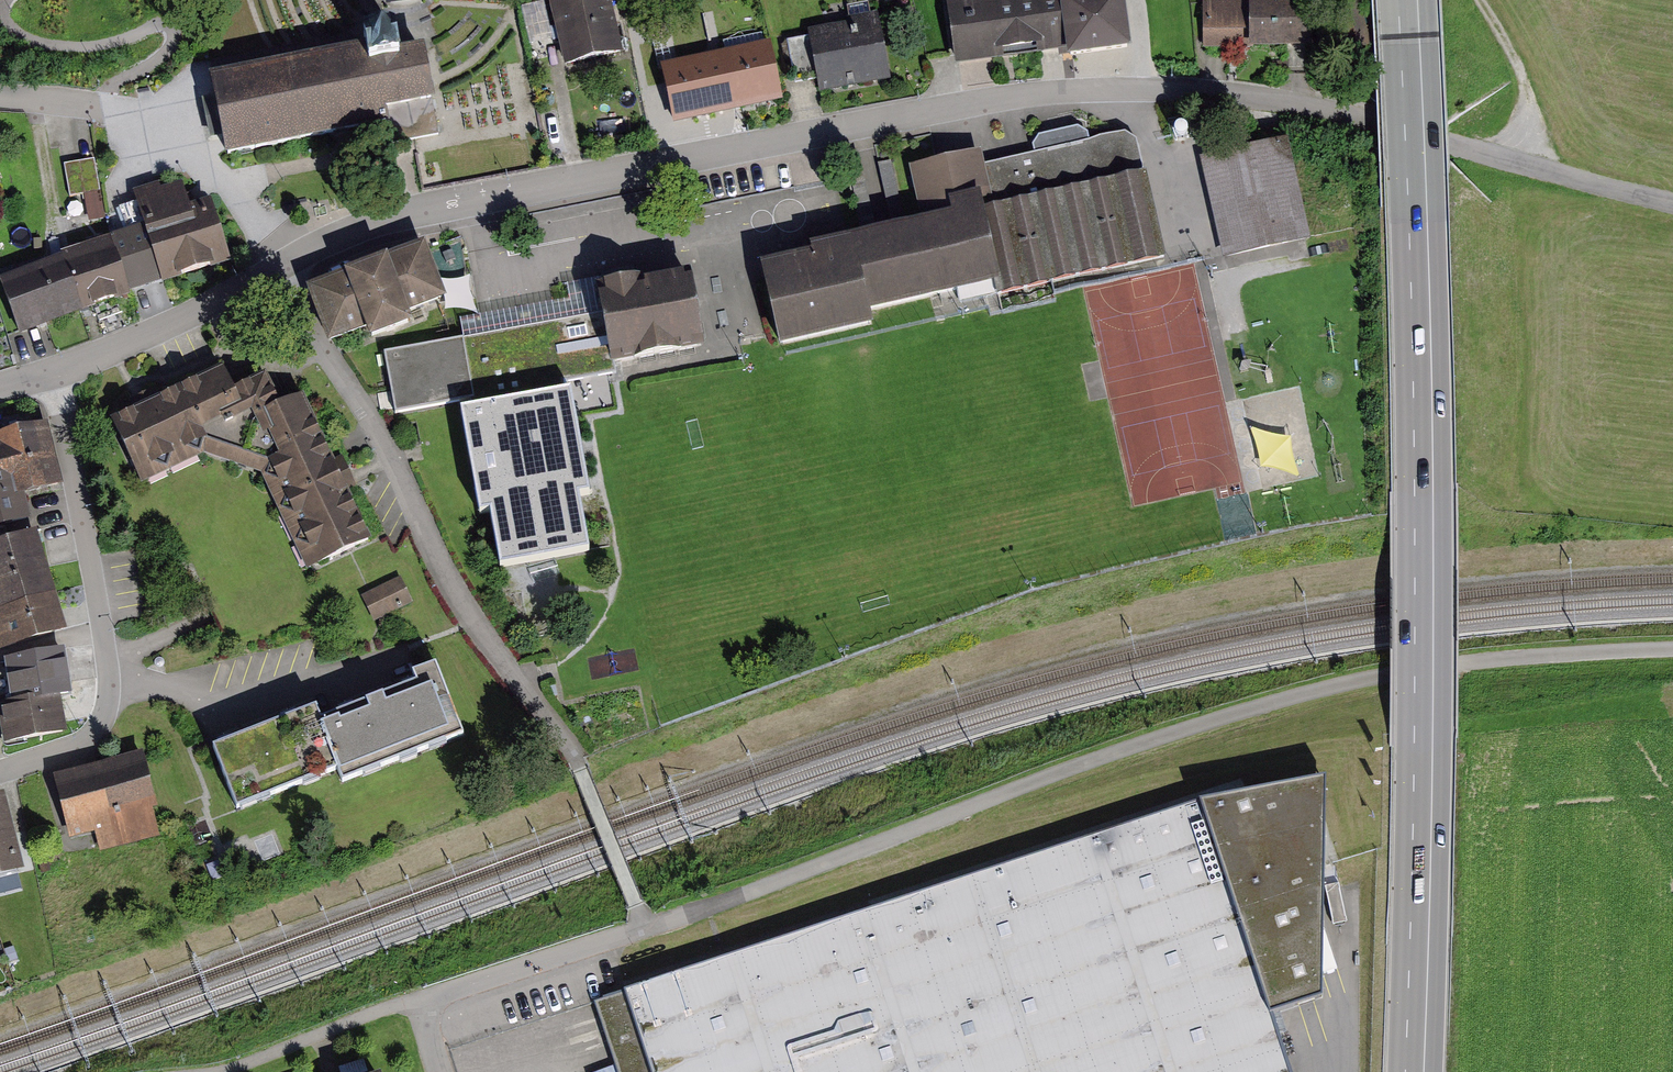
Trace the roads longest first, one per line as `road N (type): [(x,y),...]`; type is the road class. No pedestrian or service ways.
road 1 (primary): [(1406,0),(1424,723),(1414,1071)]
road 2 (unclassified): [(646,927),(1202,722),(1456,663),(1672,649)]
road 3 (residential): [(1312,109),(1179,91),(991,102),(479,199),(381,225),(278,269)]
road 4 (residential): [(646,927),(575,758),(476,624),(278,269)]
road 5 (residential): [(0,773),(84,743),(104,719),(109,686),(53,372)]
road 6 (track): [(1672,202),(1312,109)]
road 7 (residential): [(278,269),(225,186),(154,119),(0,96)]
road 8 (residential): [(278,269),(53,372)]
road 9 (unclassified): [(418,998),(646,927)]
road 10 (track): [(215,1071),(418,998)]
road 11 (track): [(1479,0),(1524,68),(1513,160)]

